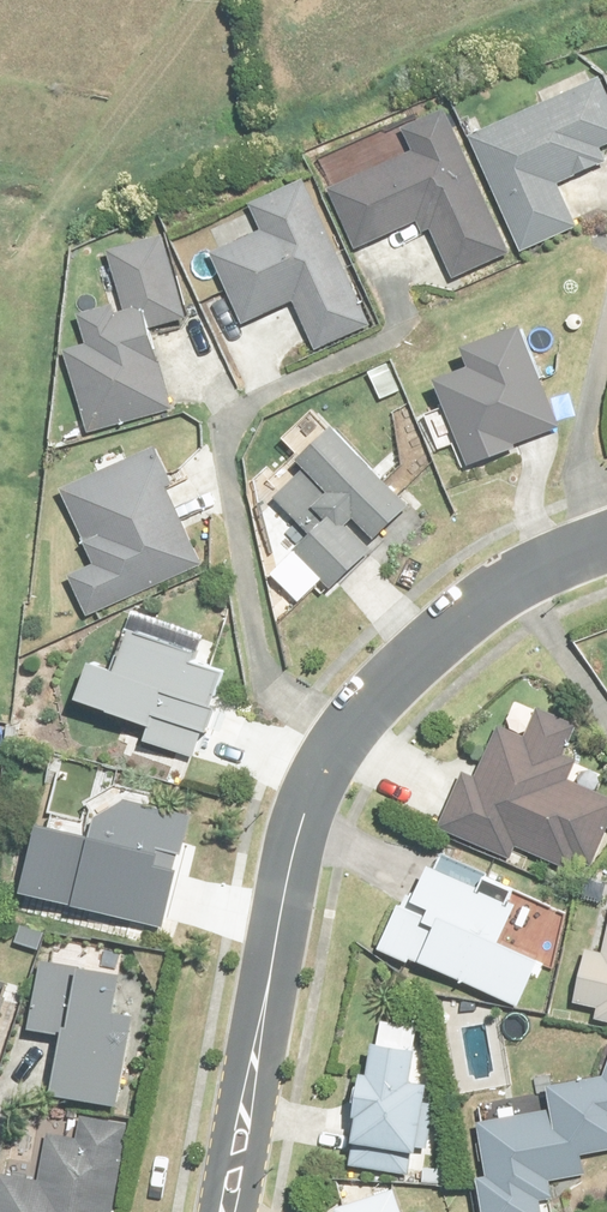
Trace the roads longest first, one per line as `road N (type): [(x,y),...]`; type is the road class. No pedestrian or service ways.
road 1 (residential): [(606,545),(519,579),(469,611),(395,674),(337,751),(295,845),(227,1211)]

